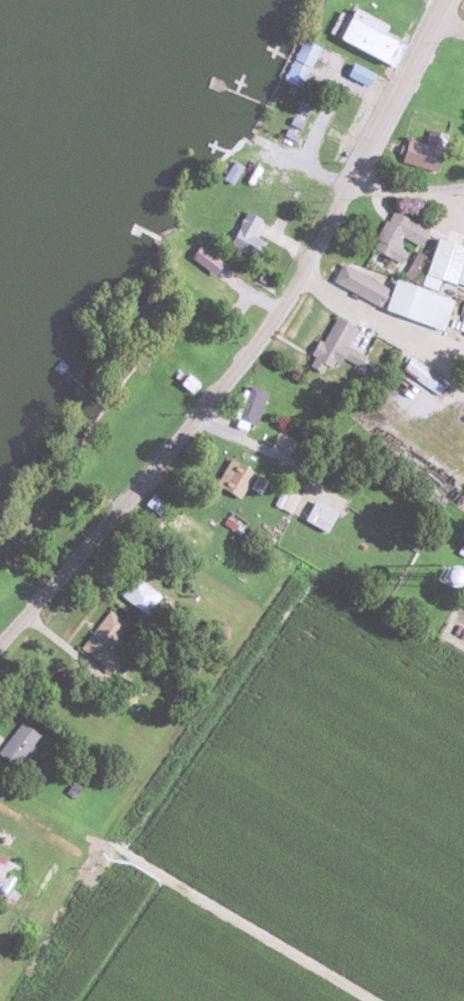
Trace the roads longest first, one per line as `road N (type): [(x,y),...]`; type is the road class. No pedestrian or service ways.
road 1 (tertiary): [(444,0),(295,282),(193,427),(0,654)]
road 2 (track): [(463,378),(425,335),(332,286),(311,253)]

